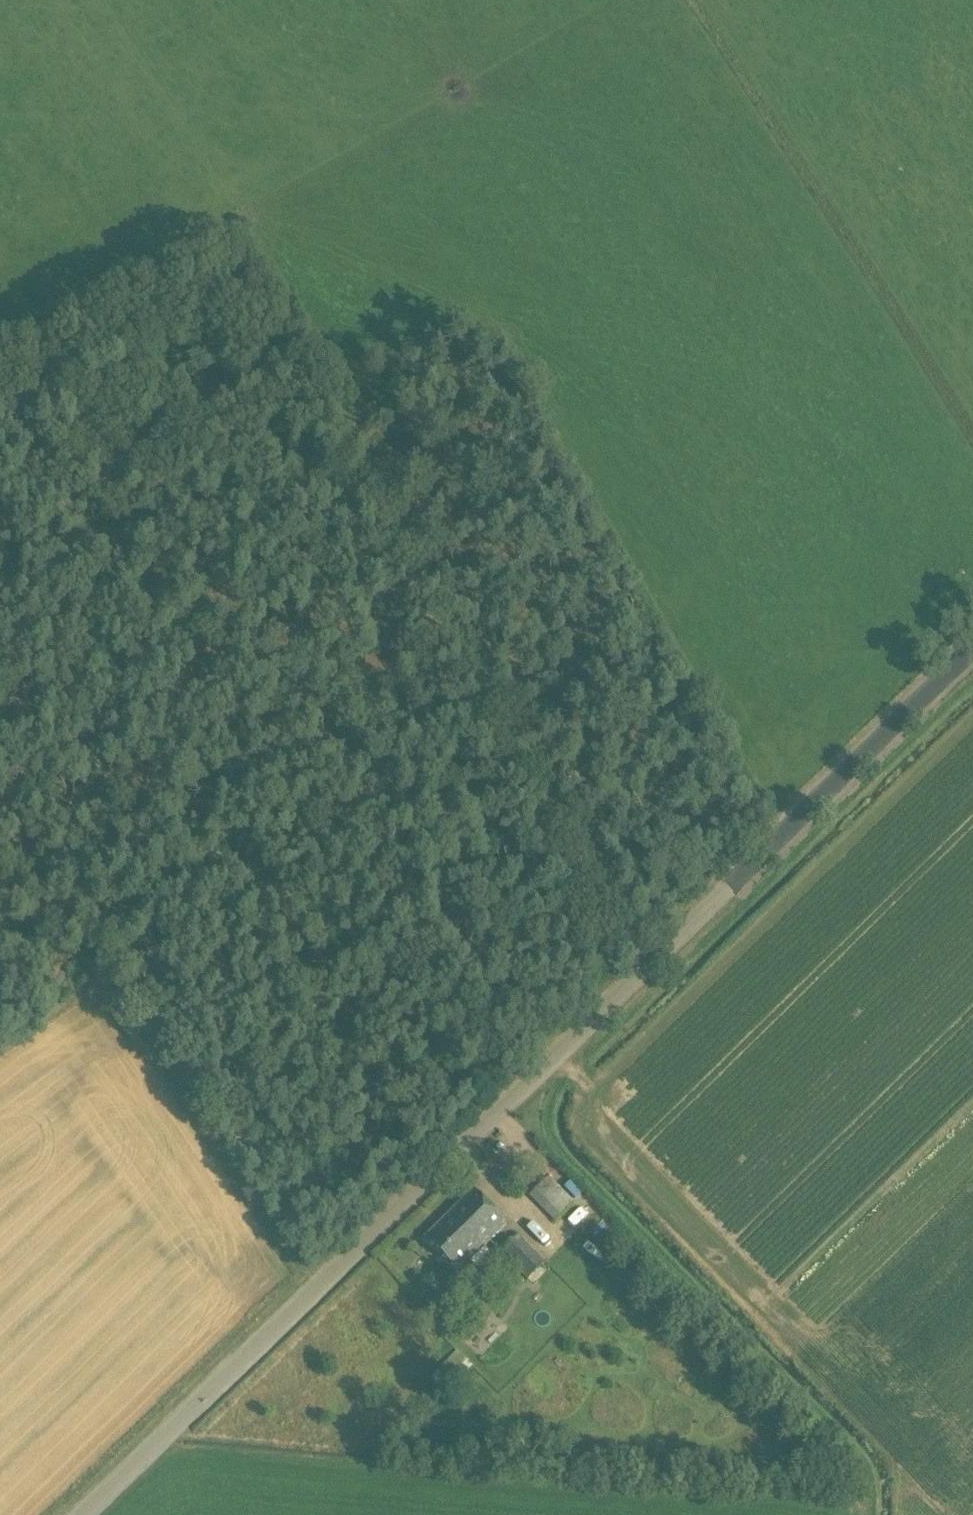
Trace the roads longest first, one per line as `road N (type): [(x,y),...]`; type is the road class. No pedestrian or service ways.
road 1 (unclassified): [(85,1514),(972,649)]

